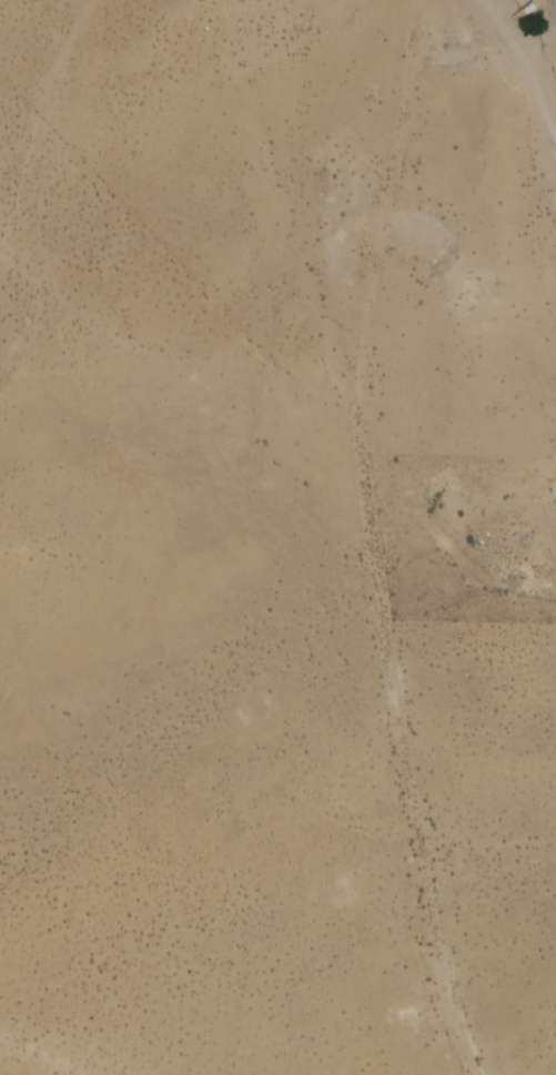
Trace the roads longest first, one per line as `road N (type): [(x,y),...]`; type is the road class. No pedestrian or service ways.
road 1 (residential): [(465,0),(555,113)]

